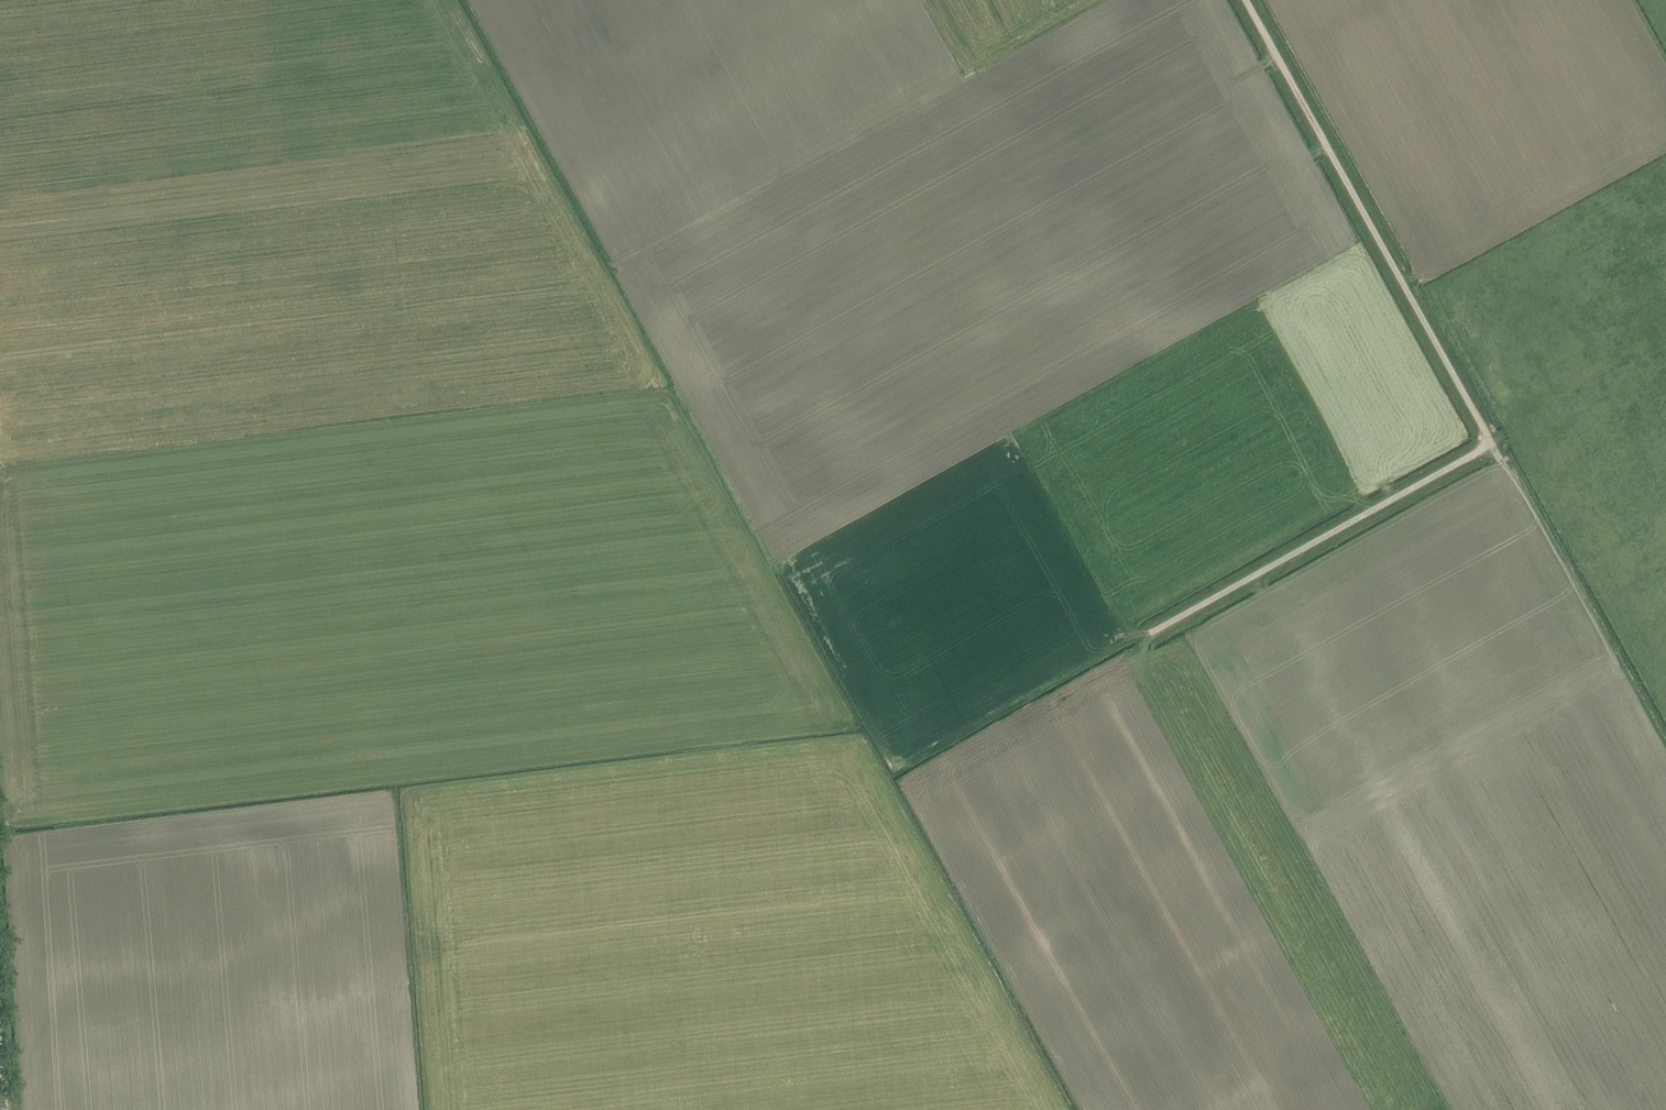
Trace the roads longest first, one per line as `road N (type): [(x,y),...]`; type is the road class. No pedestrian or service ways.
road 1 (track): [(1244,0),(1489,443),(1155,632),(1129,633)]

